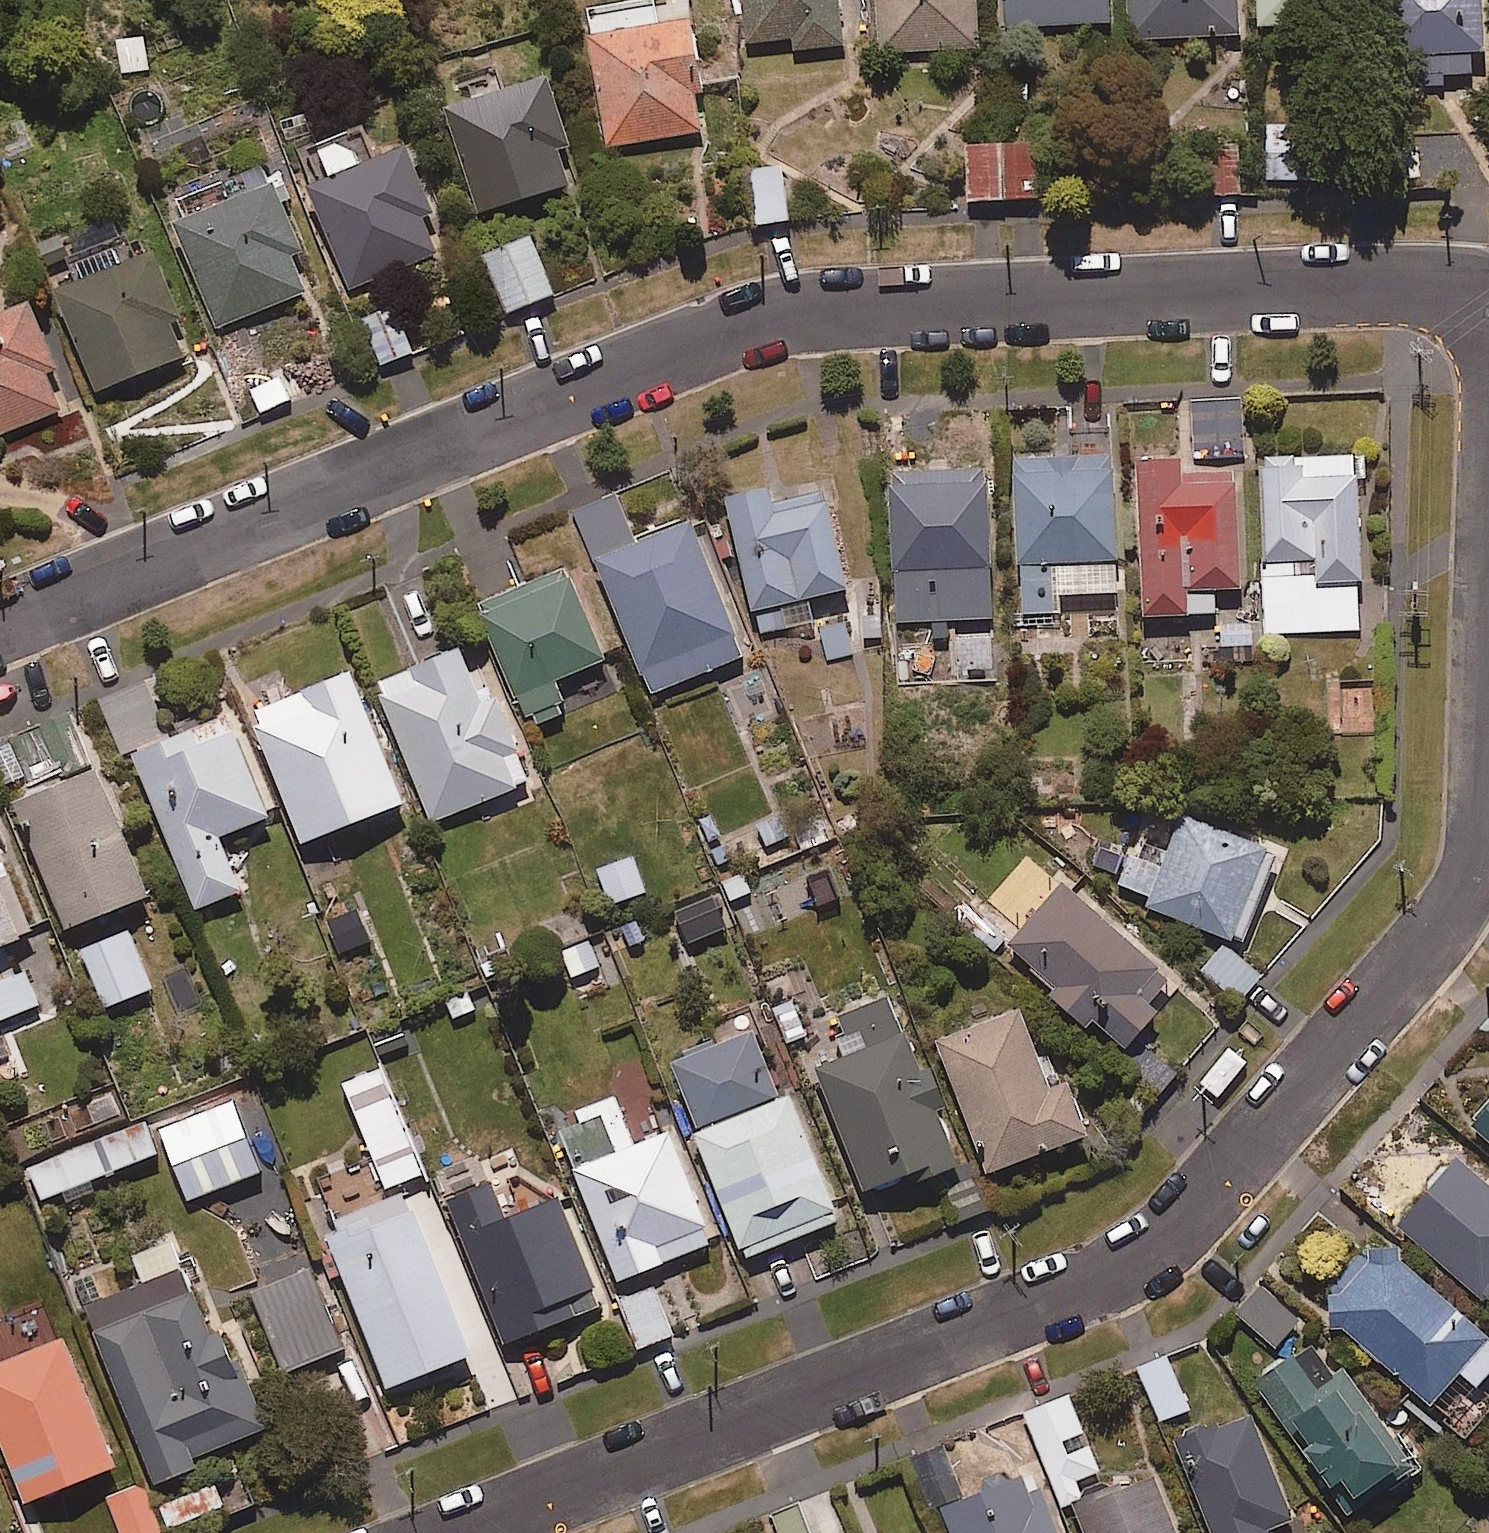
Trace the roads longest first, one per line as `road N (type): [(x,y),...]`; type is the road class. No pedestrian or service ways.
road 1 (residential): [(0,620),(686,329),(774,299),(1383,273),(1488,290)]
road 2 (residential): [(1488,663),(1485,839),(1474,885),(1193,1212),(1147,1255),(455,1532)]

